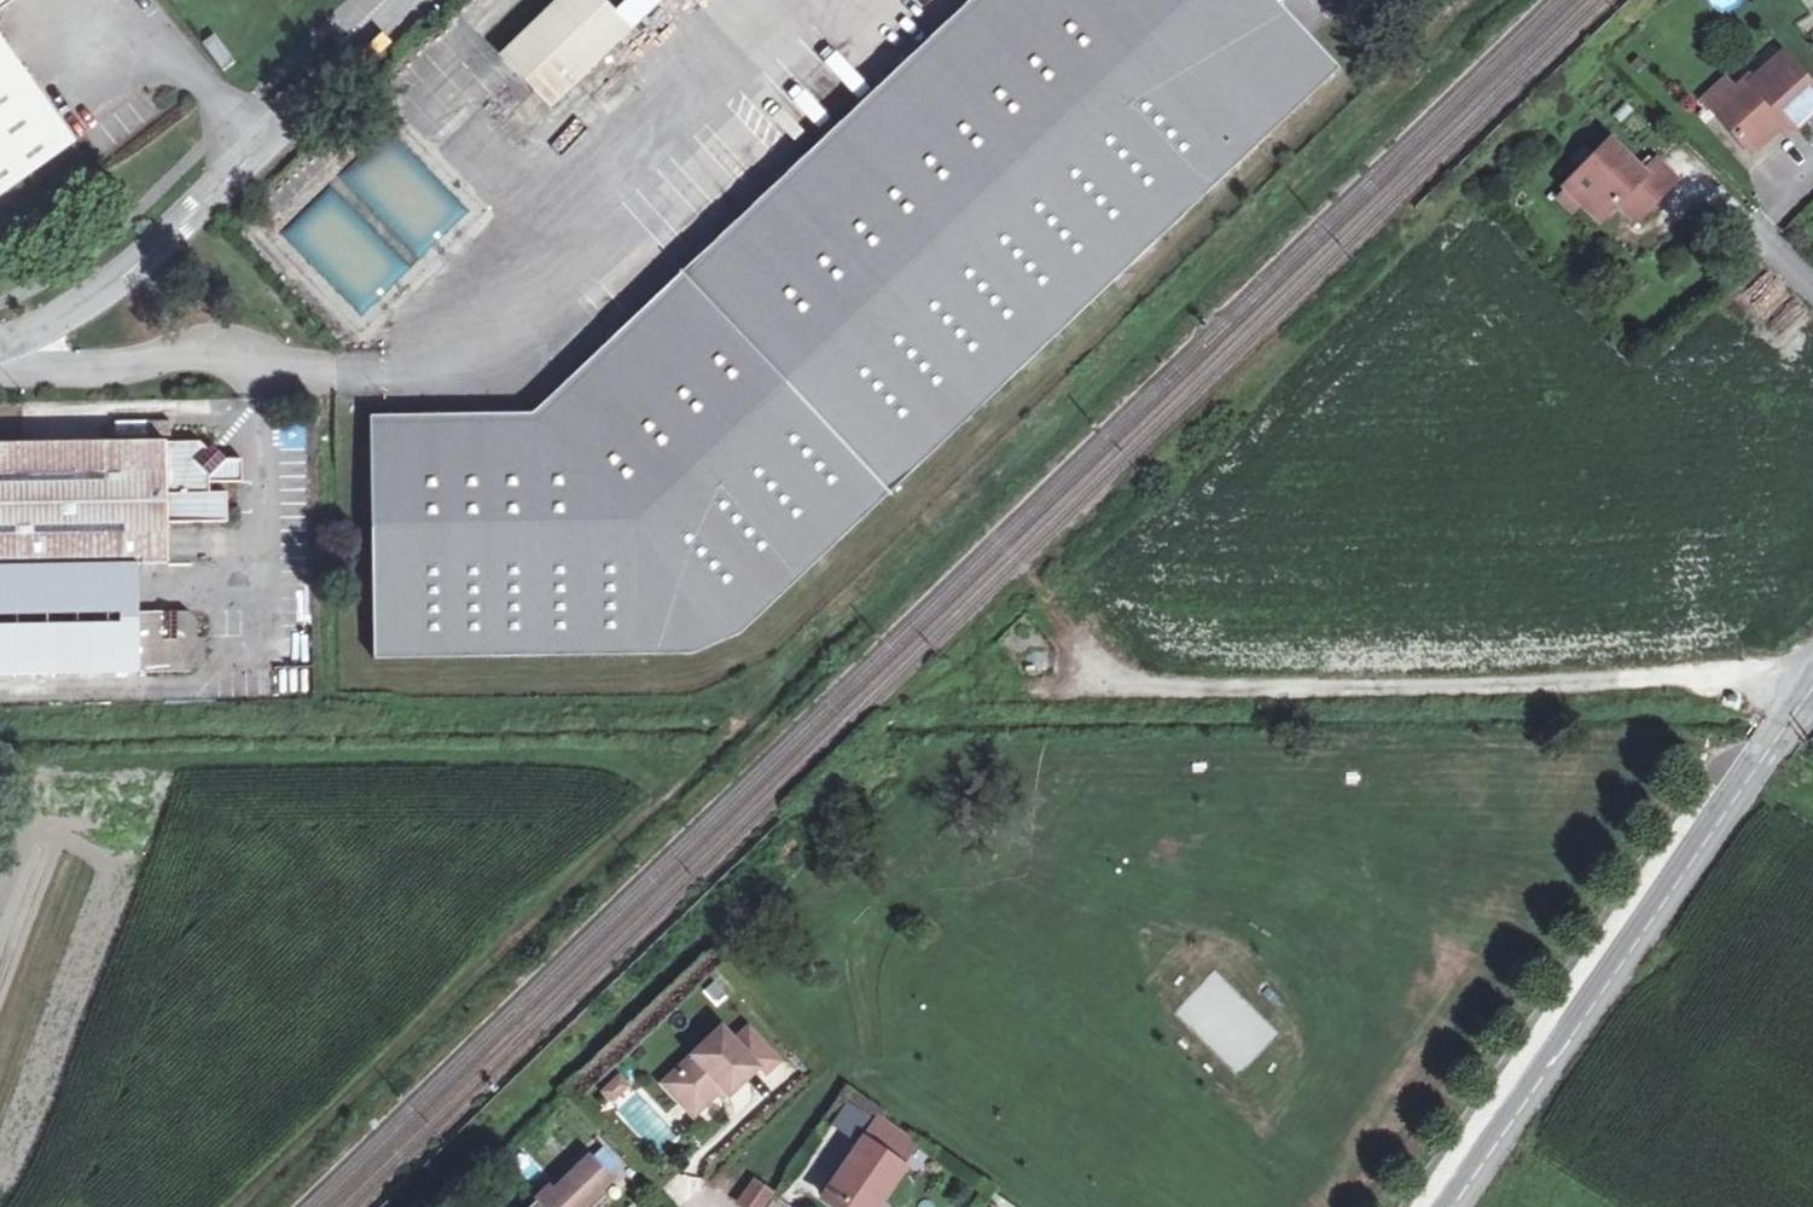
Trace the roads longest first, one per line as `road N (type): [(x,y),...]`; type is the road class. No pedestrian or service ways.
road 1 (tertiary): [(1812,684),(1449,1206)]
road 2 (unknown): [(675,783),(227,1206)]
road 3 (unclassified): [(0,346),(103,290),(416,0)]

